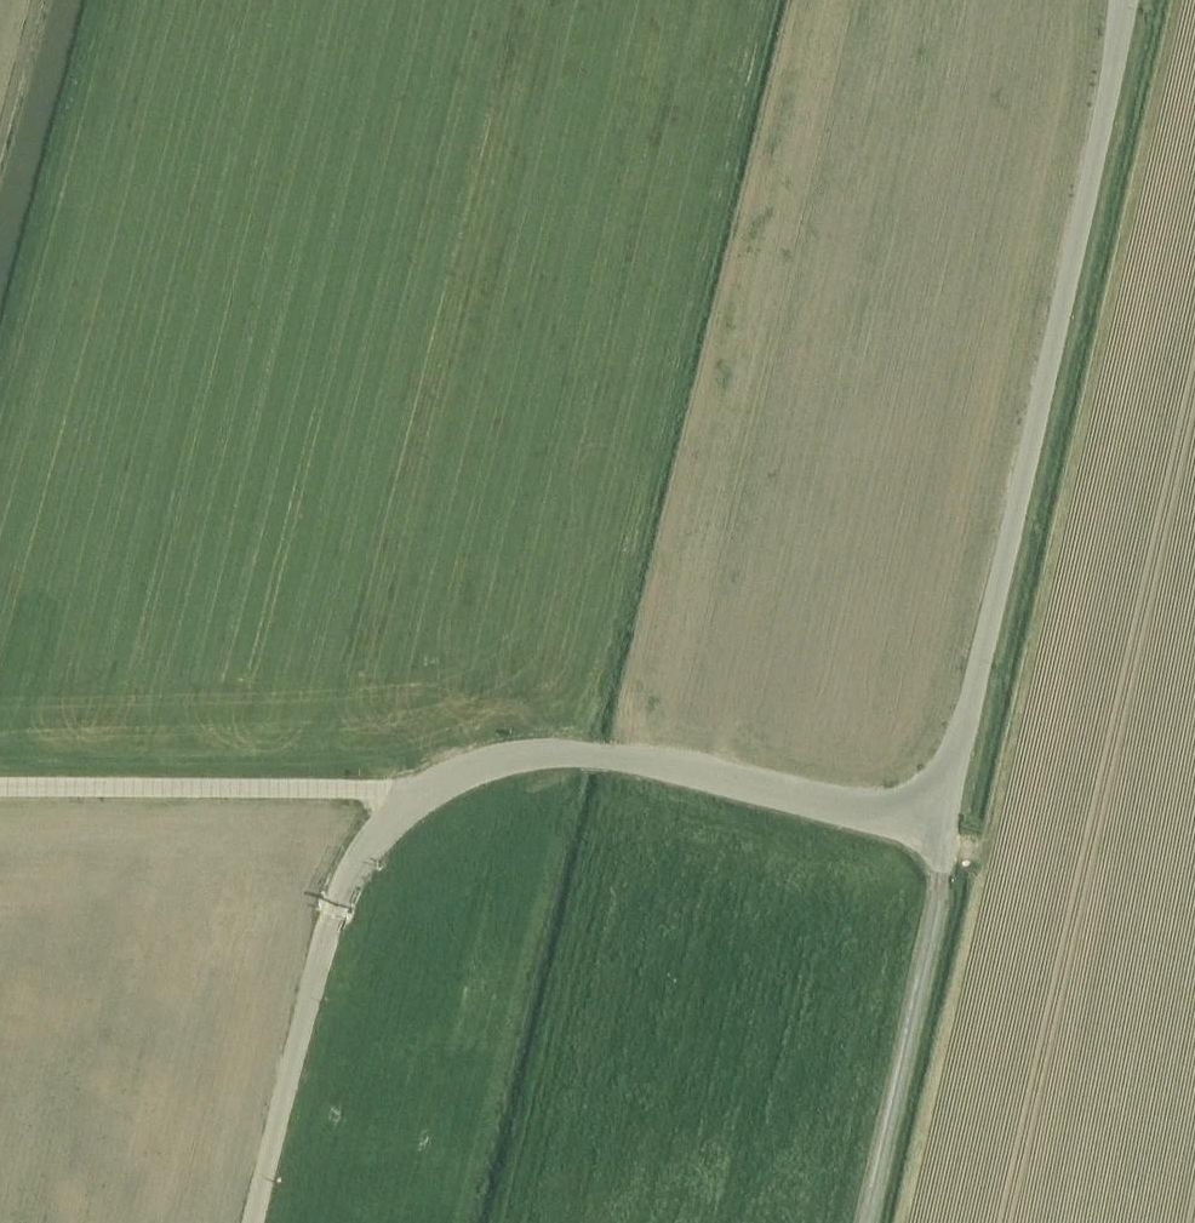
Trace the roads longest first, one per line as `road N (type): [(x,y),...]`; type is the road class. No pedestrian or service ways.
road 1 (track): [(921,807),(943,843),(938,902),(867,1222)]
road 2 (track): [(0,788),(421,795)]

